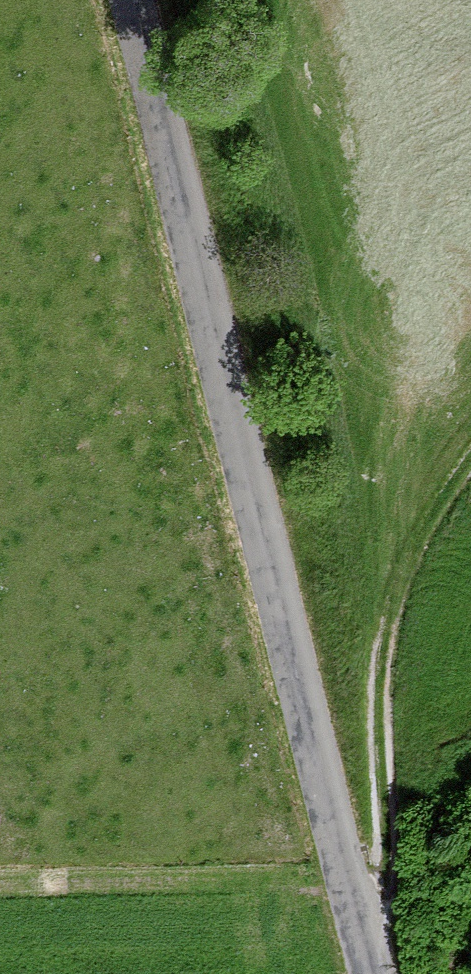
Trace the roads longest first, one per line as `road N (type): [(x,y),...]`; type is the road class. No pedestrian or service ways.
road 1 (unclassified): [(360,973),(236,394),(134,0)]
road 2 (track): [(383,973),(380,625),(444,462),(470,435)]

